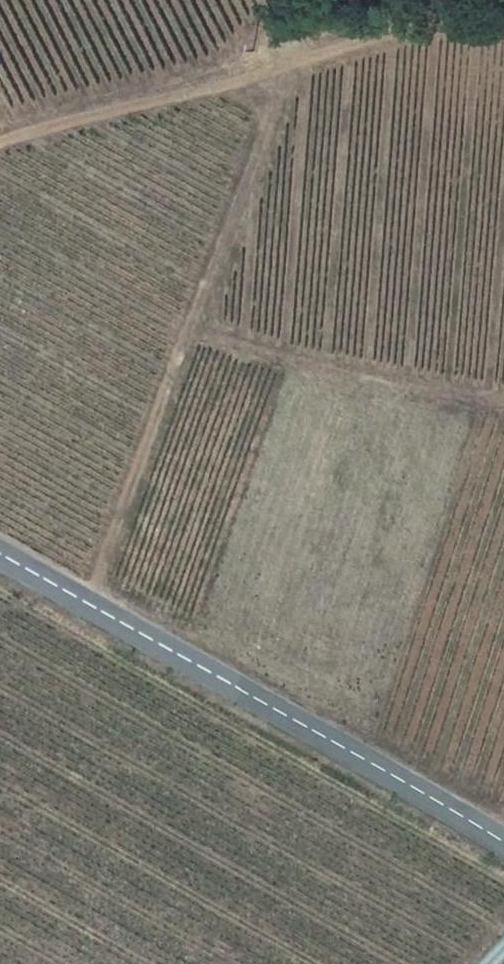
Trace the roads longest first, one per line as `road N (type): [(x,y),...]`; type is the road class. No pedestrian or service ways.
road 1 (tertiary): [(0,553),(503,843)]
road 2 (track): [(88,602),(286,81),(285,62)]
road 3 (track): [(0,143),(285,62)]
road 4 (track): [(285,62),(385,33),(503,16)]

